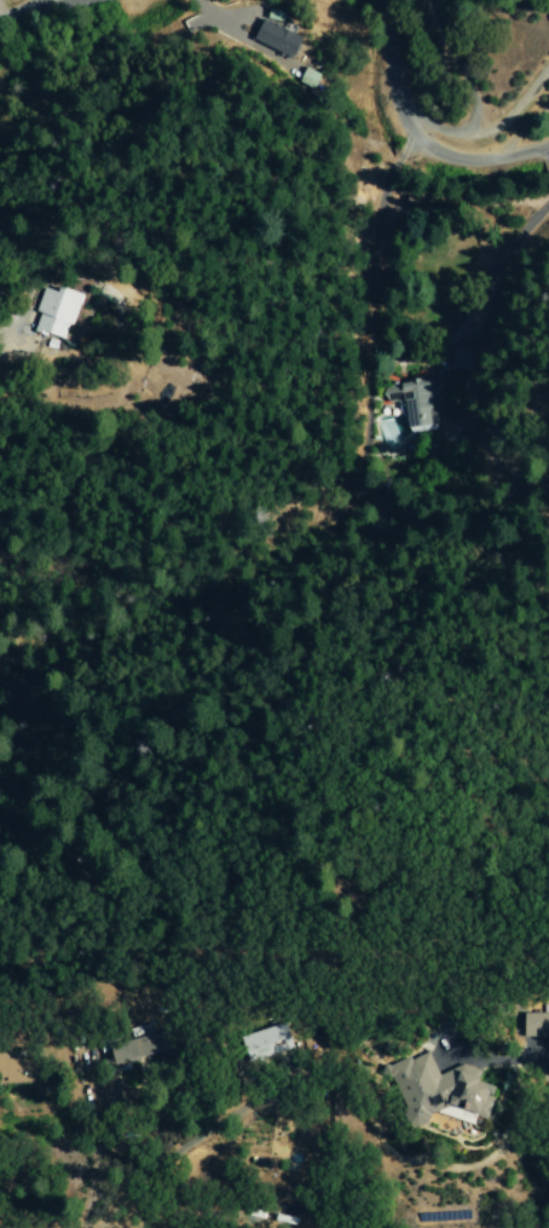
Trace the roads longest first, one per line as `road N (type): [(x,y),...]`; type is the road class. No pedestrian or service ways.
road 1 (residential): [(403,114),(445,127),(490,126),(548,63)]
road 2 (residential): [(218,1184),(53,1227)]
road 3 (residential): [(411,134),(441,155),(487,157),(548,143)]
road 4 (residential): [(378,0),(389,80),(411,134)]
road 5 (residential): [(472,127),(473,99),(429,0)]

